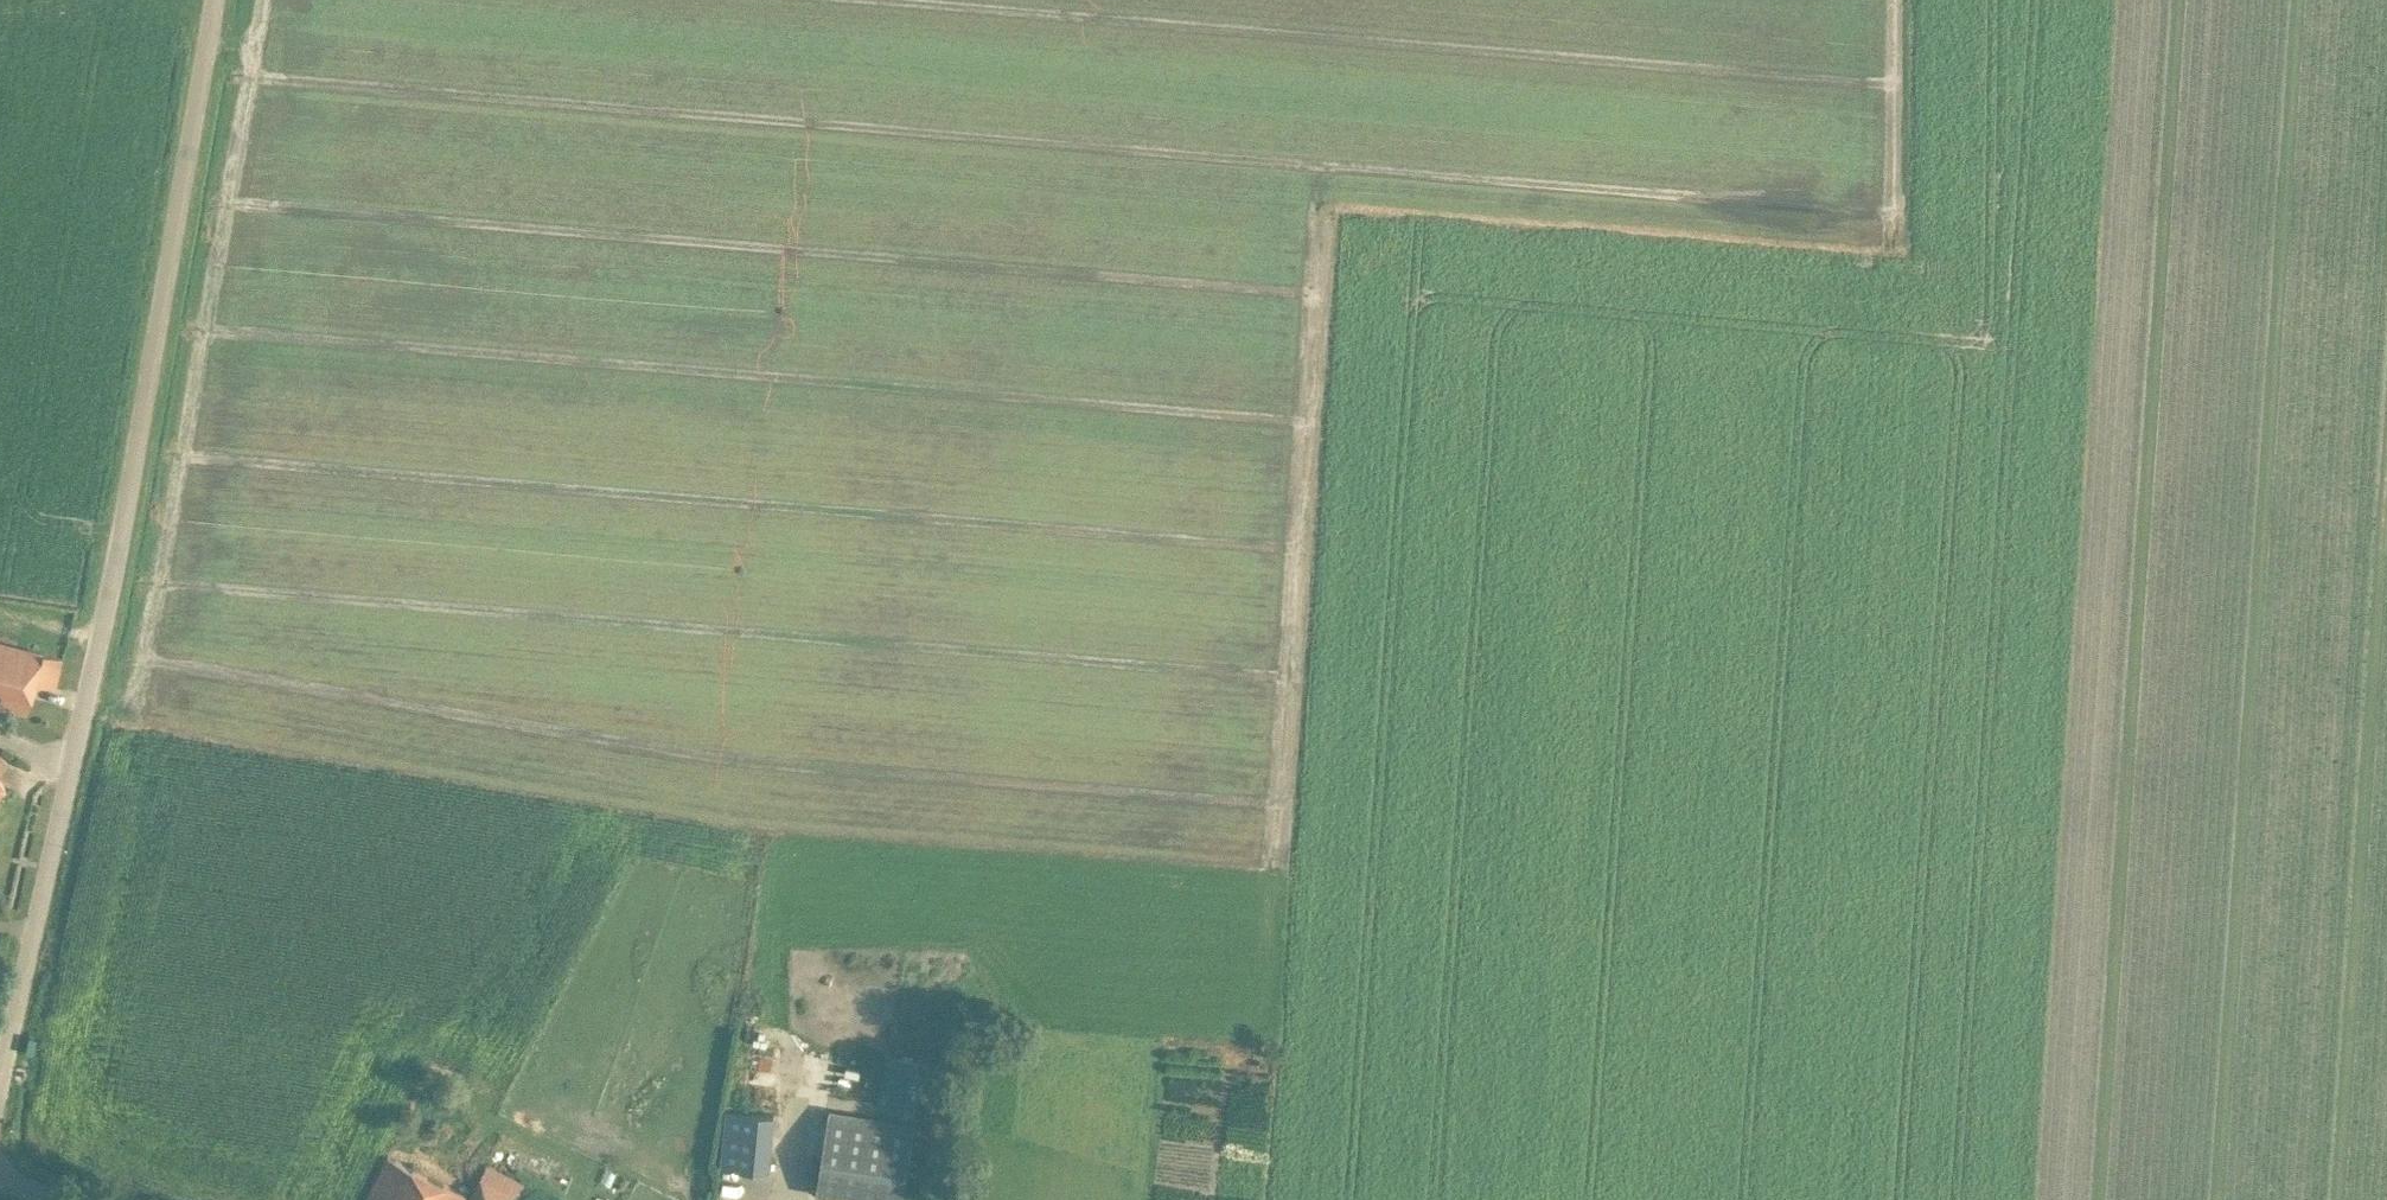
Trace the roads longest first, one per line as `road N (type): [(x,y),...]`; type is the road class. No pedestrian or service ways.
road 1 (unclassified): [(0,1076),(100,643),(215,0)]

